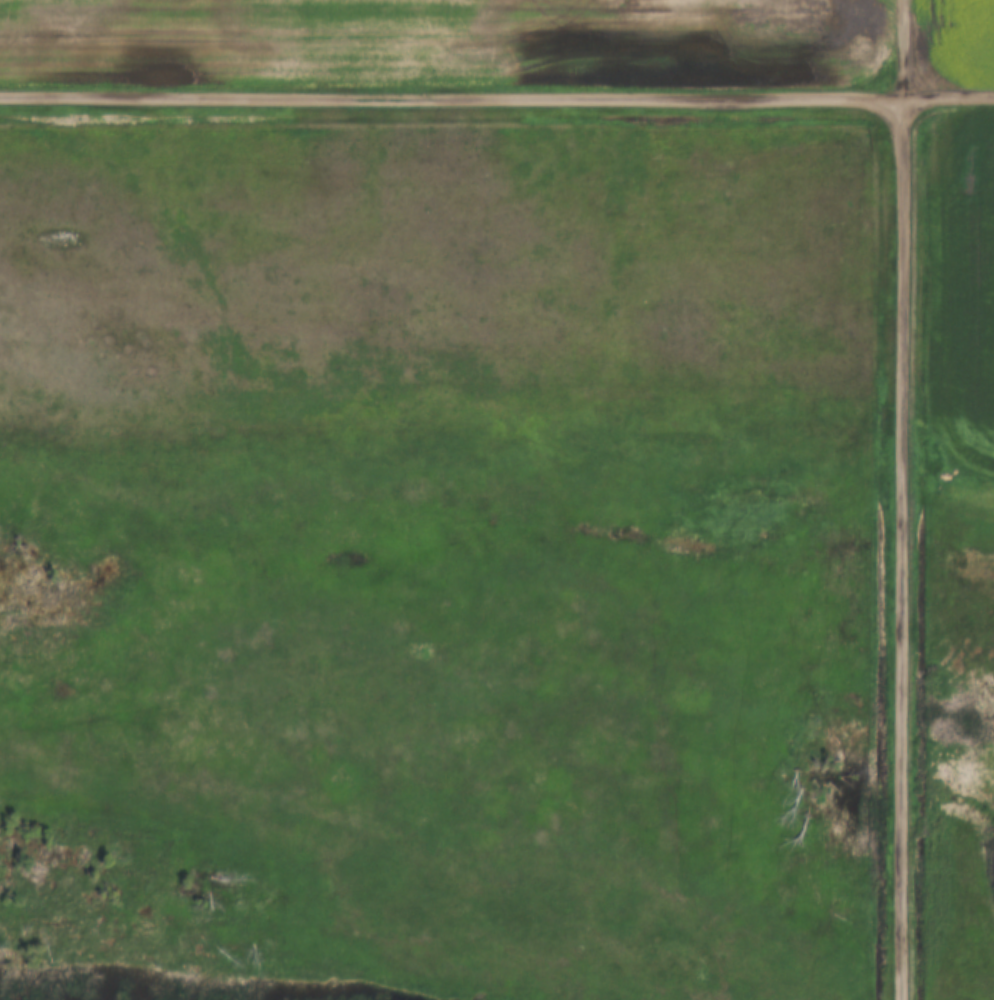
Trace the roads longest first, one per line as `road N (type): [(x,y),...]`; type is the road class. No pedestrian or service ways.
road 1 (residential): [(0,95),(993,94)]
road 2 (residential): [(899,94),(899,999)]

